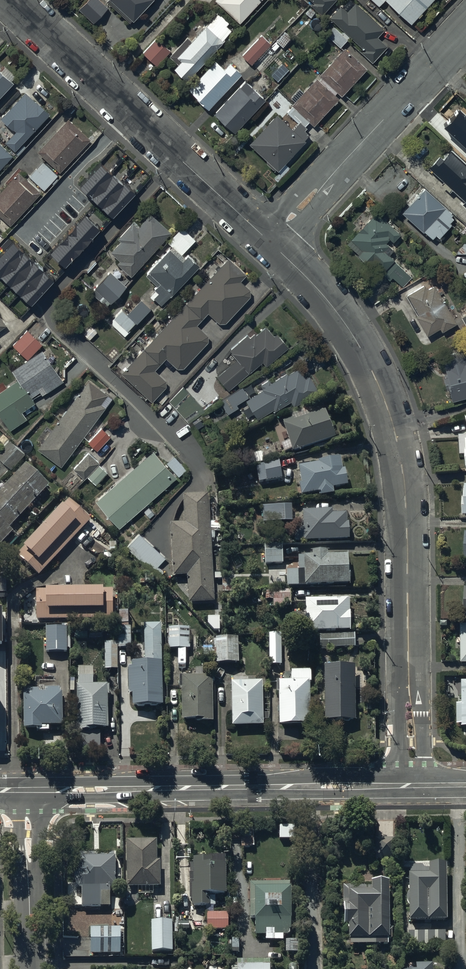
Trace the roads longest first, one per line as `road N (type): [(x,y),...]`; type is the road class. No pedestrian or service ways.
road 1 (residential): [(201,476),(155,418),(60,327),(50,304),(178,156)]
road 2 (tertiary): [(411,784),(28,789)]
road 3 (unclassified): [(411,784),(407,521),(395,430)]
road 4 (unclassified): [(465,33),(268,239)]
road 5 (unclassified): [(395,430),(373,371),(336,309),(268,239)]
road 6 (unclassified): [(178,156),(12,0)]
road 7 (tertiary): [(29,968),(28,789)]
road 8 (unclassified): [(268,239),(178,156)]

